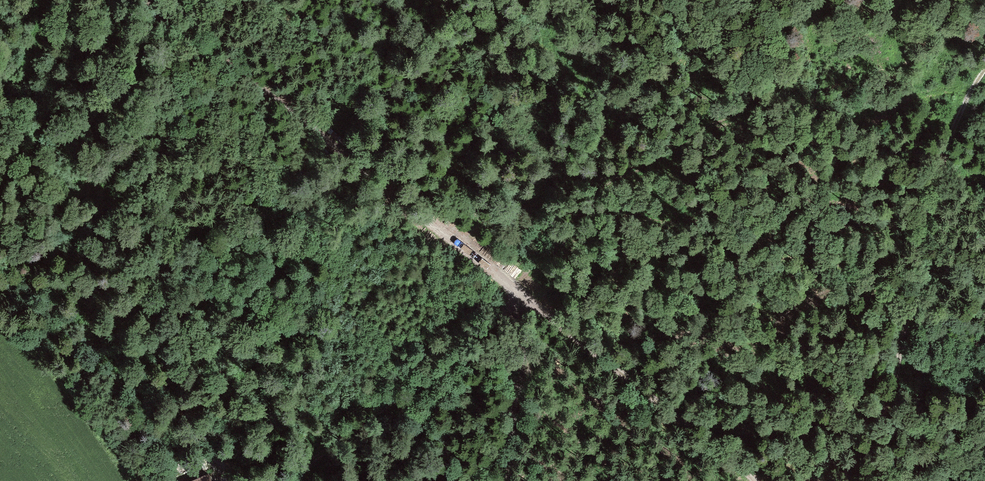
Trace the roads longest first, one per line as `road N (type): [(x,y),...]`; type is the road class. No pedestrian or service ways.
road 1 (track): [(159,0),(266,76),(513,287),(272,480)]
road 2 (track): [(984,69),(963,105),(921,225),(863,439),(843,480)]
road 3 (track): [(757,480),(513,287)]
road 4 (track): [(513,287),(508,480)]

